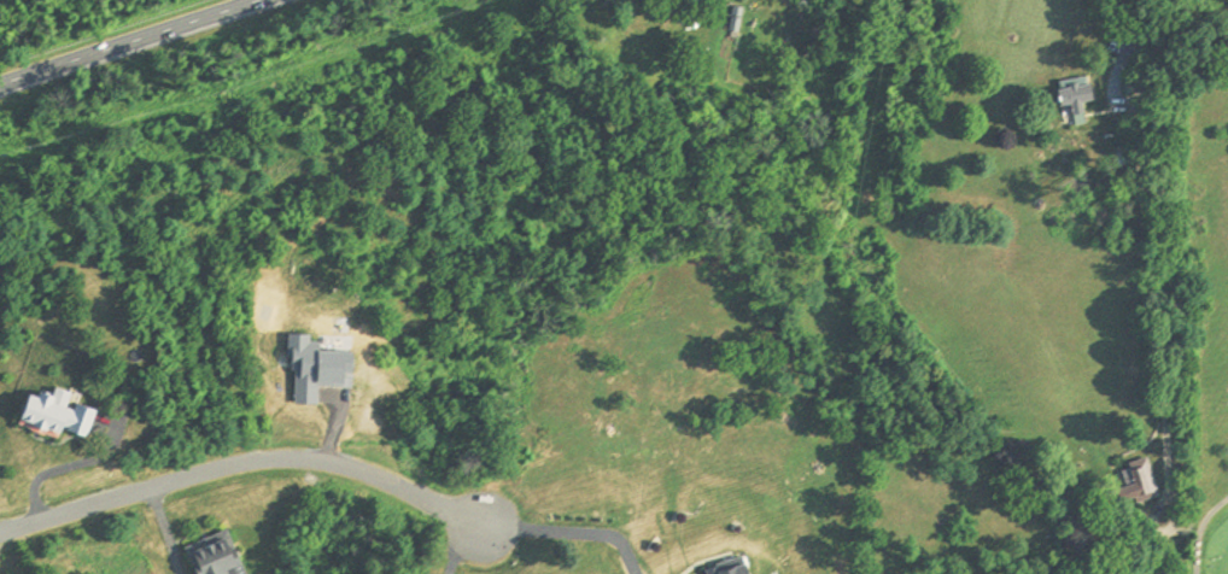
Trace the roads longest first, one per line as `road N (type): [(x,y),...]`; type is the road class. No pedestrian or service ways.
road 1 (residential): [(0,533),(228,469),(298,464),(361,478),(478,533)]
road 2 (trunk): [(0,90),(273,0)]

